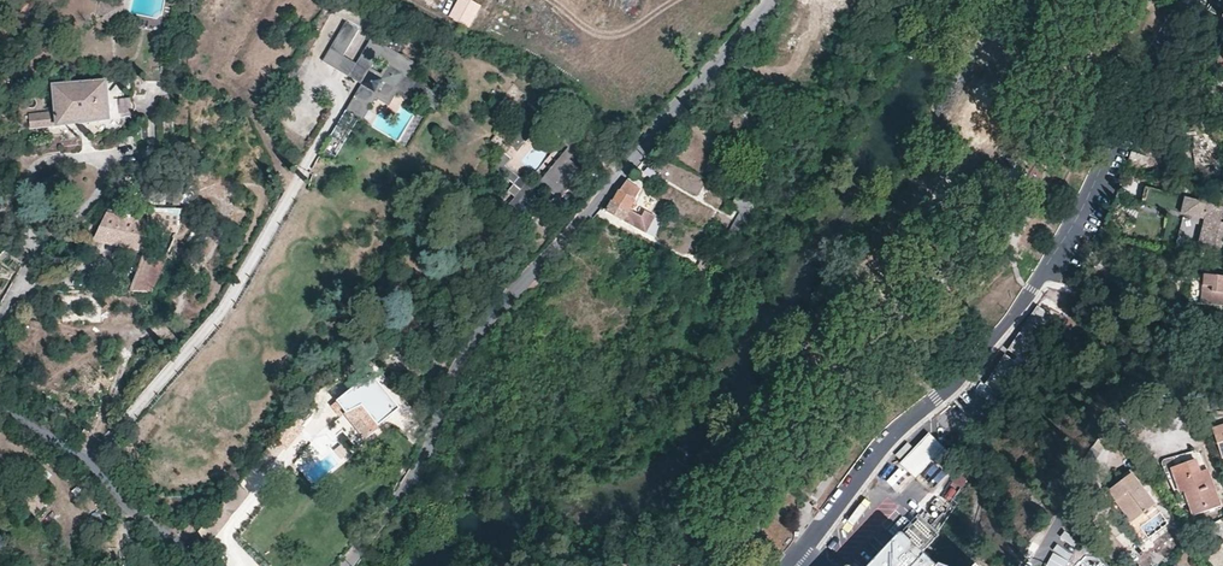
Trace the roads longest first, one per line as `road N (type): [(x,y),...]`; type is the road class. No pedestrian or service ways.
road 1 (residential): [(353,565),(413,486),(464,356),(771,0)]
road 2 (unclassified): [(788,565),(883,447),(955,382),(1033,291),(1105,181),(1197,0)]
road 3 (residential): [(199,565),(90,466),(0,407)]
road 4 (residential): [(1062,516),(1103,437),(1142,407),(1222,406)]

